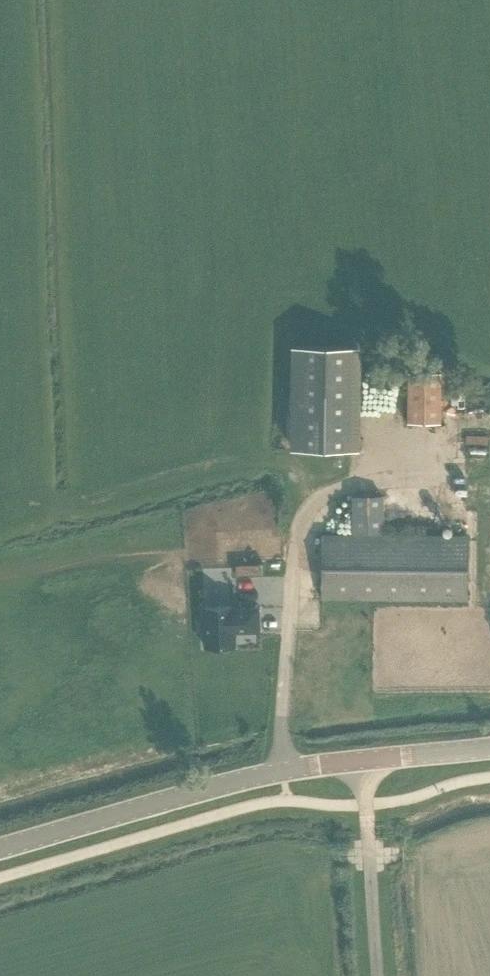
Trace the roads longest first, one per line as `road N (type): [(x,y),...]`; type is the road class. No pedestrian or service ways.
road 1 (tertiary): [(0,851),(256,777),(361,760)]
road 2 (unclassified): [(361,760),(377,975)]
road 3 (tertiary): [(361,760),(489,749)]

